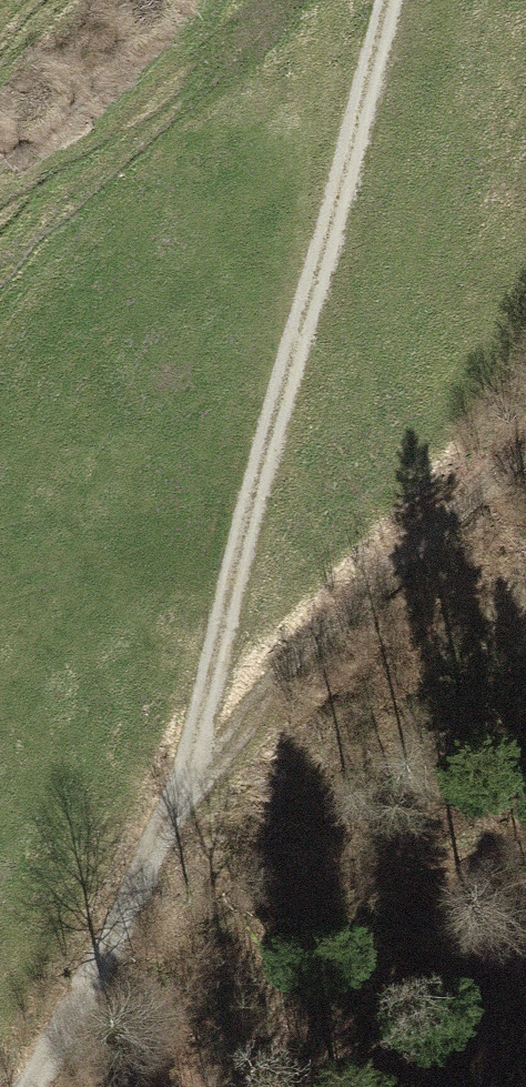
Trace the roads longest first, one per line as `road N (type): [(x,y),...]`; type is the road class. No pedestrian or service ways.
road 1 (track): [(14,1086),(158,848),(384,0)]
road 2 (track): [(158,848),(269,678),(525,437)]

